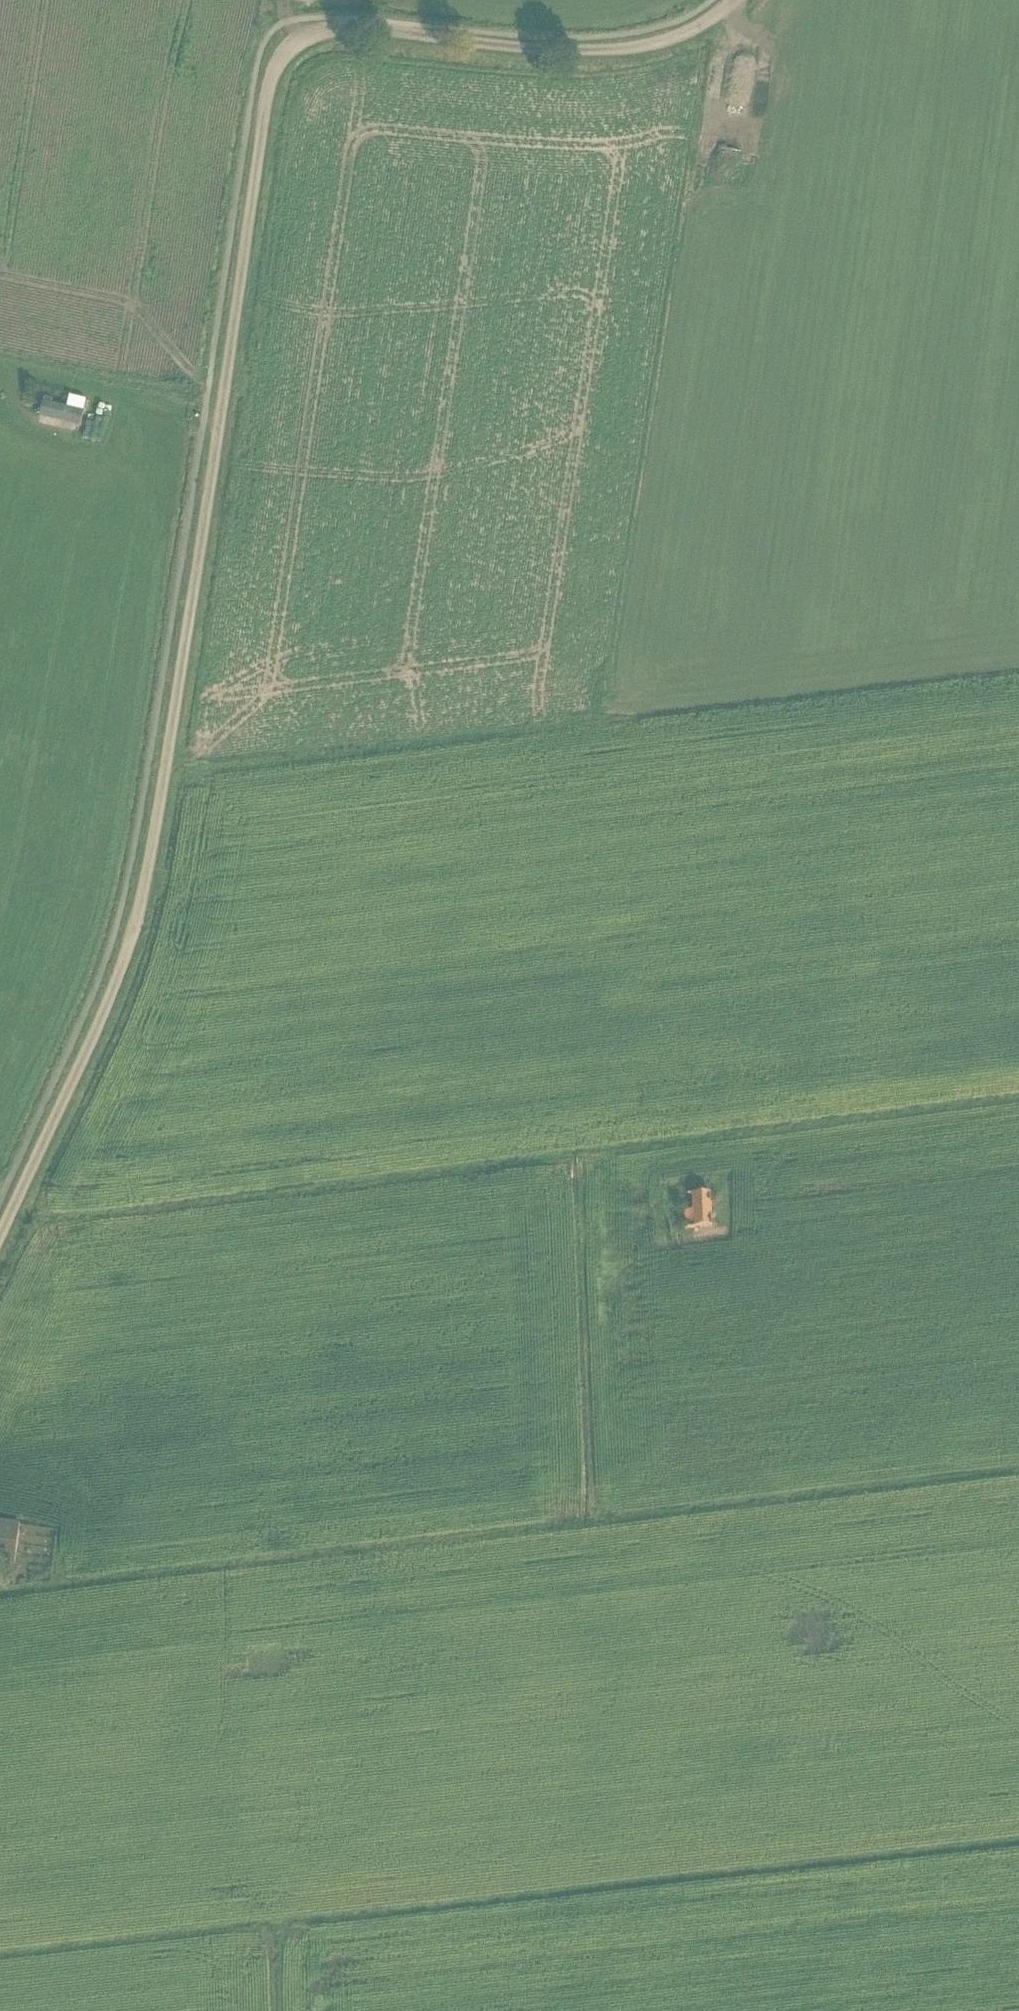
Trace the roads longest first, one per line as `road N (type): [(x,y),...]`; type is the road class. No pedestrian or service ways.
road 1 (track): [(0,1238),(117,978),(146,868),(277,68),(296,48),(357,33),(561,54),(643,50),(682,38),(739,0)]
road 2 (track): [(219,419),(0,371)]

